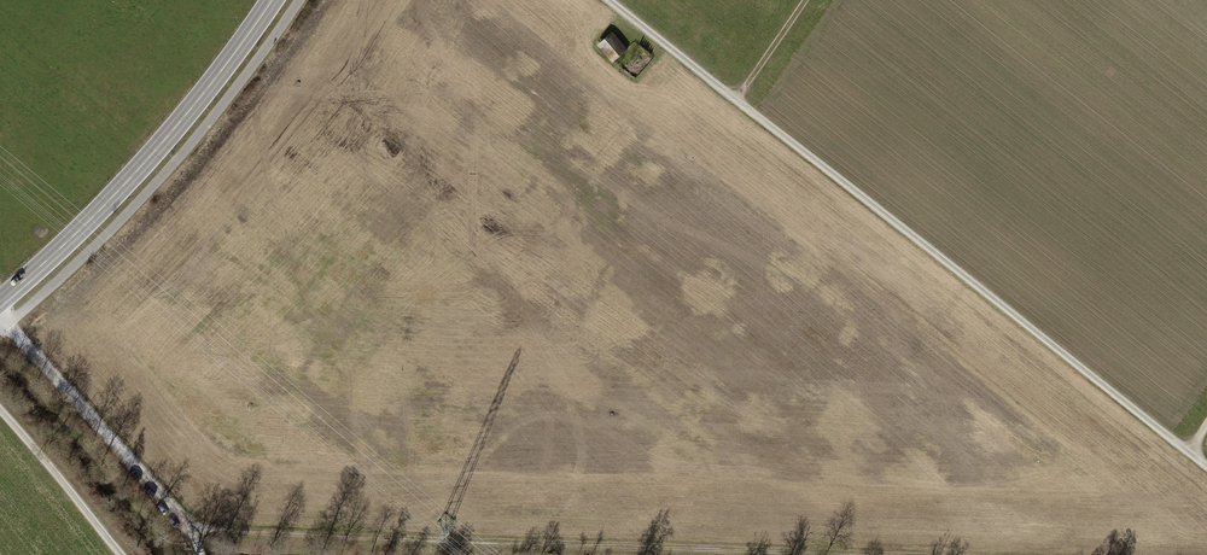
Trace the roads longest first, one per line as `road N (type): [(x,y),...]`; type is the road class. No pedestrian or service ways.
road 1 (track): [(180,519),(206,527),(975,554)]
road 2 (track): [(1206,466),(608,0)]
road 3 (secondary): [(0,302),(113,202),(199,100),(266,0)]
road 4 (track): [(200,554),(180,519),(0,319)]
road 5 (track): [(121,554),(0,409)]

